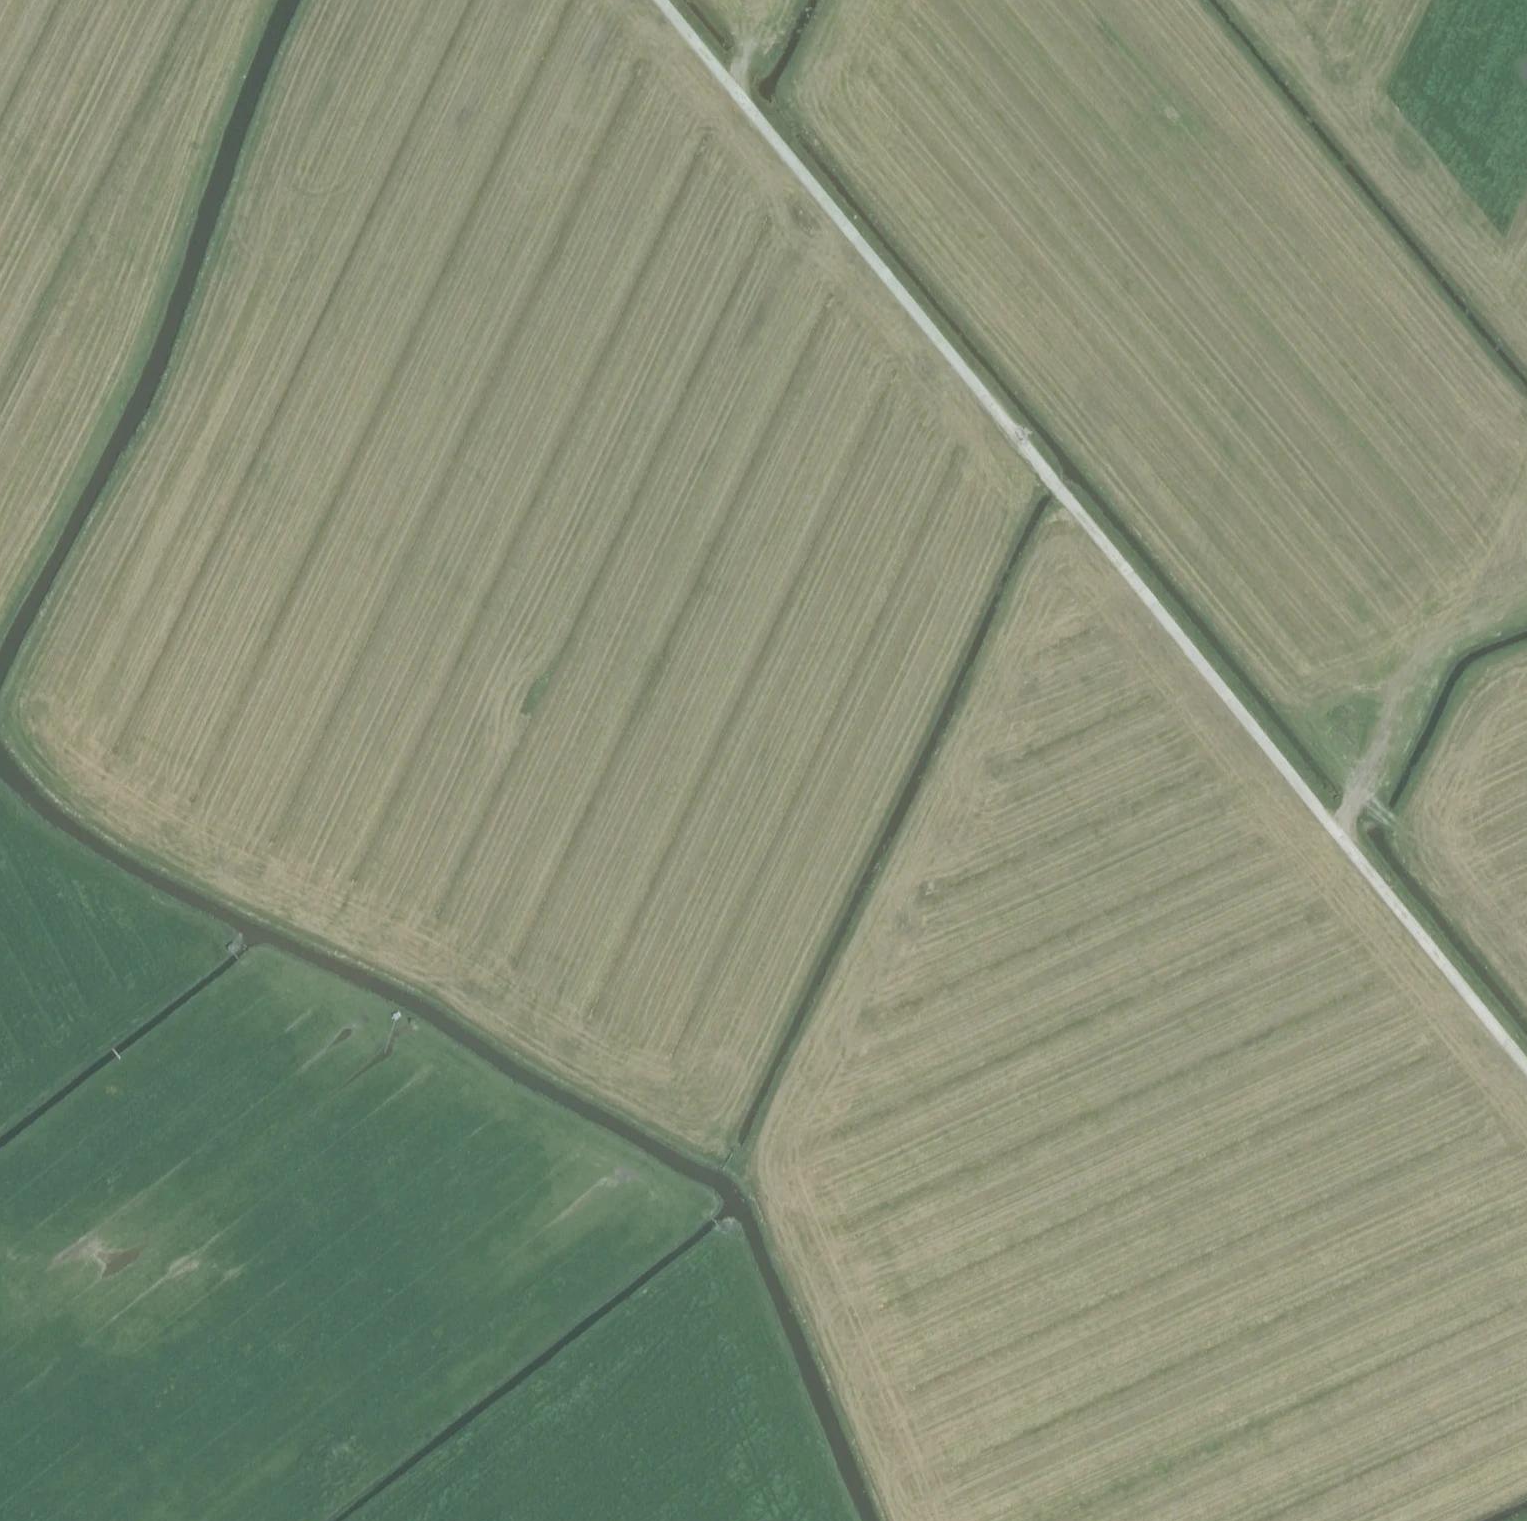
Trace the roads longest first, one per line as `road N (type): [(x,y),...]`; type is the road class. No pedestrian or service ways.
road 1 (unclassified): [(1526,1043),(678,0)]

